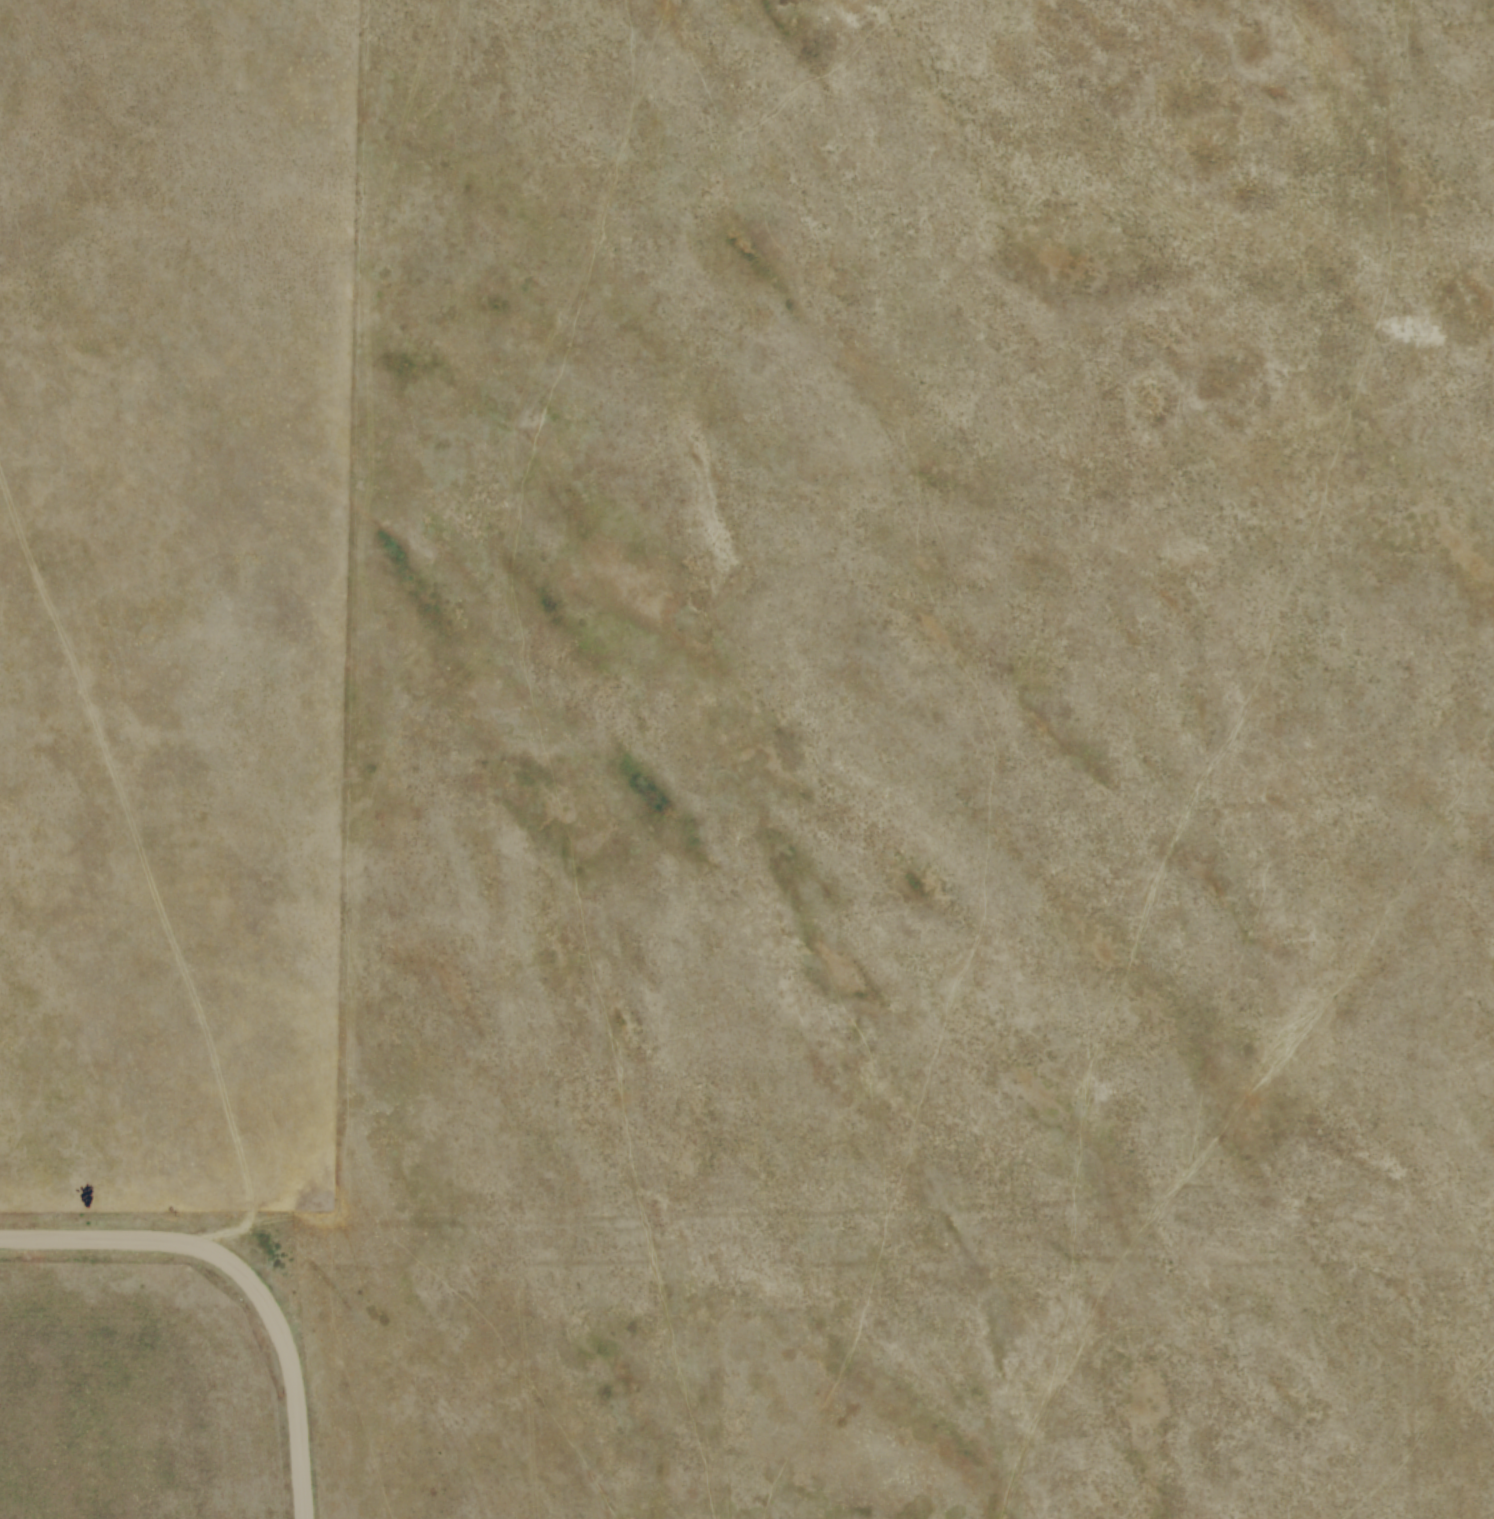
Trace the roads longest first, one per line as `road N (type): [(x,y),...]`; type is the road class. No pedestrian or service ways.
road 1 (residential): [(303,1518),(281,1329),(248,1280),(216,1252),(0,1241)]

